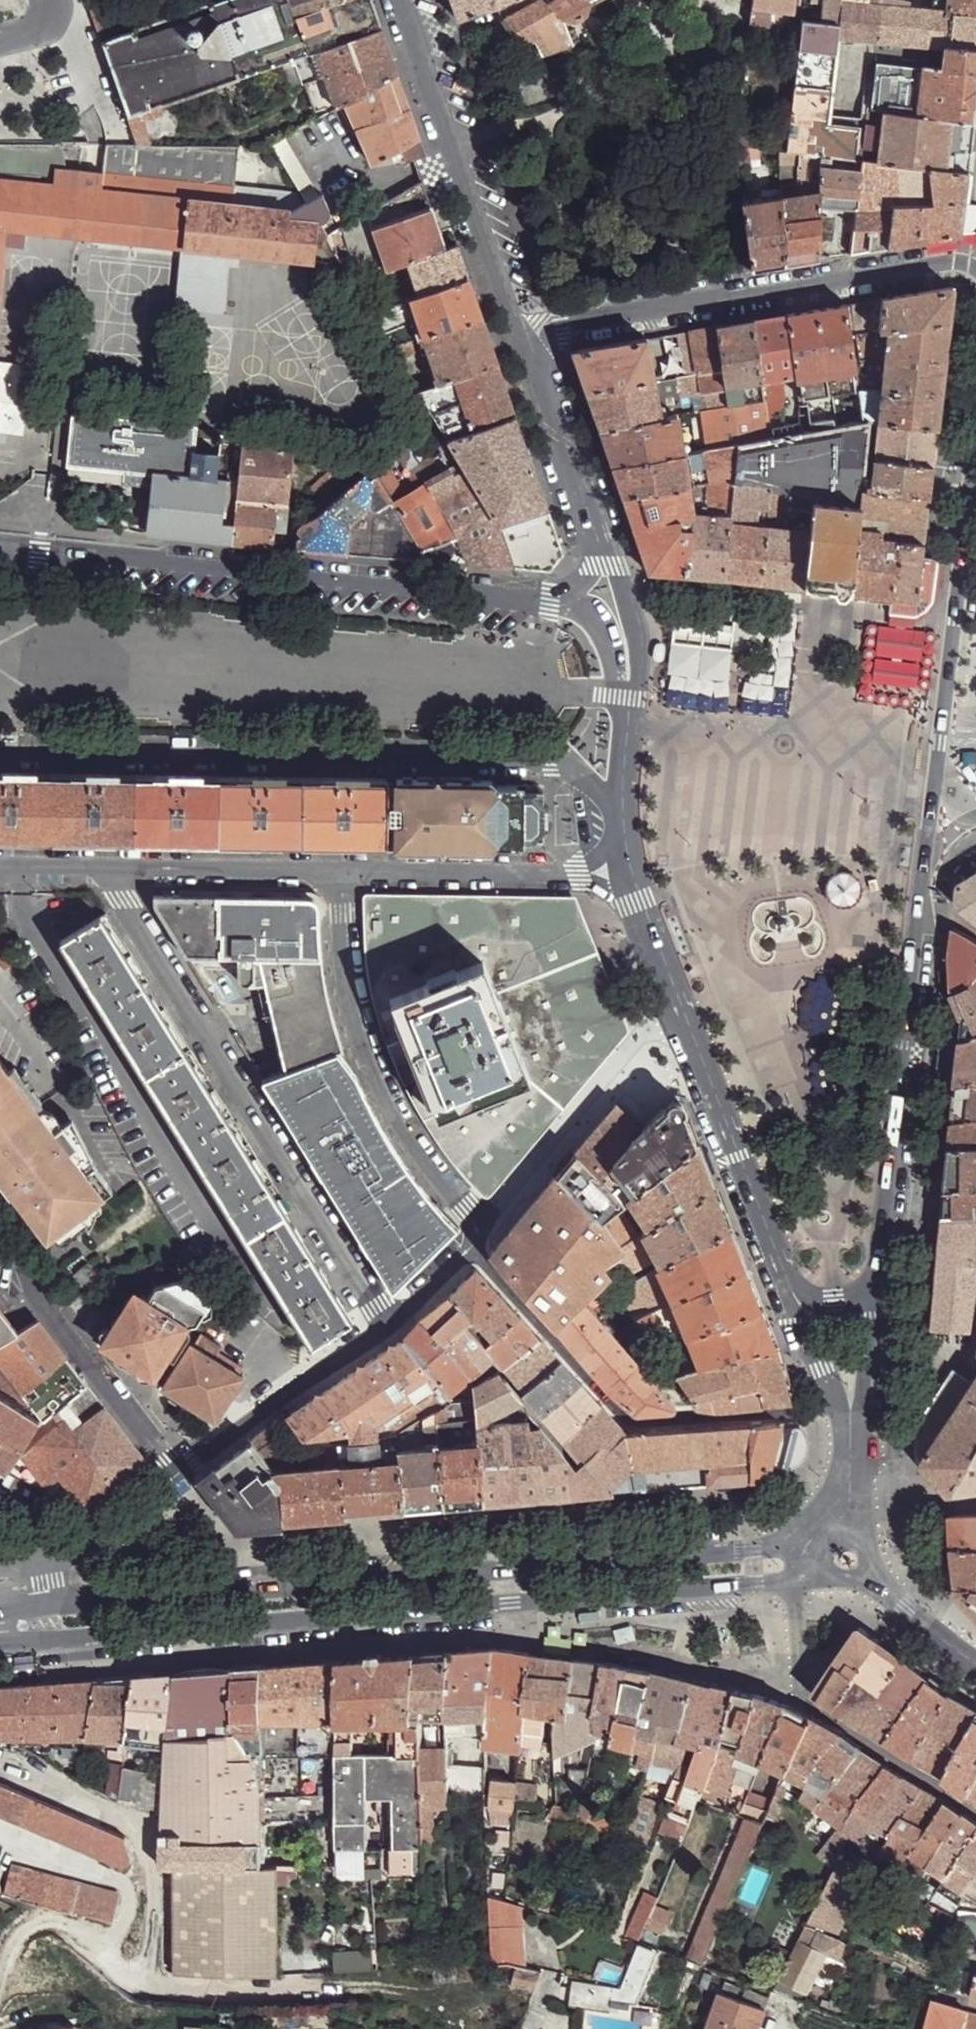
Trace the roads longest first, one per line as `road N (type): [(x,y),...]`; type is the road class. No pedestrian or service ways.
road 1 (secondary): [(816,1537),(58,1600)]
road 2 (tertiary): [(550,597),(0,541)]
road 3 (residential): [(0,753),(545,767)]
road 4 (residential): [(388,1322),(115,873)]
road 5 (secondary): [(62,1643),(549,1605)]
road 6 (tertiary): [(975,252),(518,338)]
road 7 (secondary): [(632,870),(787,1291)]
road 8 (residential): [(836,1407),(631,1424),(476,1239)]
road 9 (secondary): [(878,1288),(882,1136),(929,854)]
road 10 (secondary): [(929,854),(975,436)]
road 11 (residential): [(338,875),(345,972),(362,1045),(476,1239)]
road 12 (secondary): [(400,0),(518,338)]
road 13 (residential): [(632,870),(572,878),(338,875)]
road 14 (residential): [(0,1244),(176,1467)]
road 15 (secondary): [(593,536),(613,565),(625,611),(622,808)]
road 16 (secondary): [(549,1605),(821,1584)]
road 17 (residential): [(388,1322),(176,1467)]
road 18 (secondary): [(877,1533),(864,1477),(878,1288)]
road 19 (residential): [(549,1605),(618,1646),(780,1673)]
road 20 (residential): [(975,1812),(811,1703),(780,1673)]
road 21 (residential): [(338,875),(115,873)]
road 22 (residential): [(545,767),(578,751),(600,718),(599,654),(581,615),(550,597)]
road 23 (secondary): [(518,338),(593,536)]
road 24 (residential): [(176,1467),(53,1566),(58,1600)]
road 25 (secondary): [(787,1291),(836,1407)]
road 26 (residential): [(476,1239),(388,1322)]

